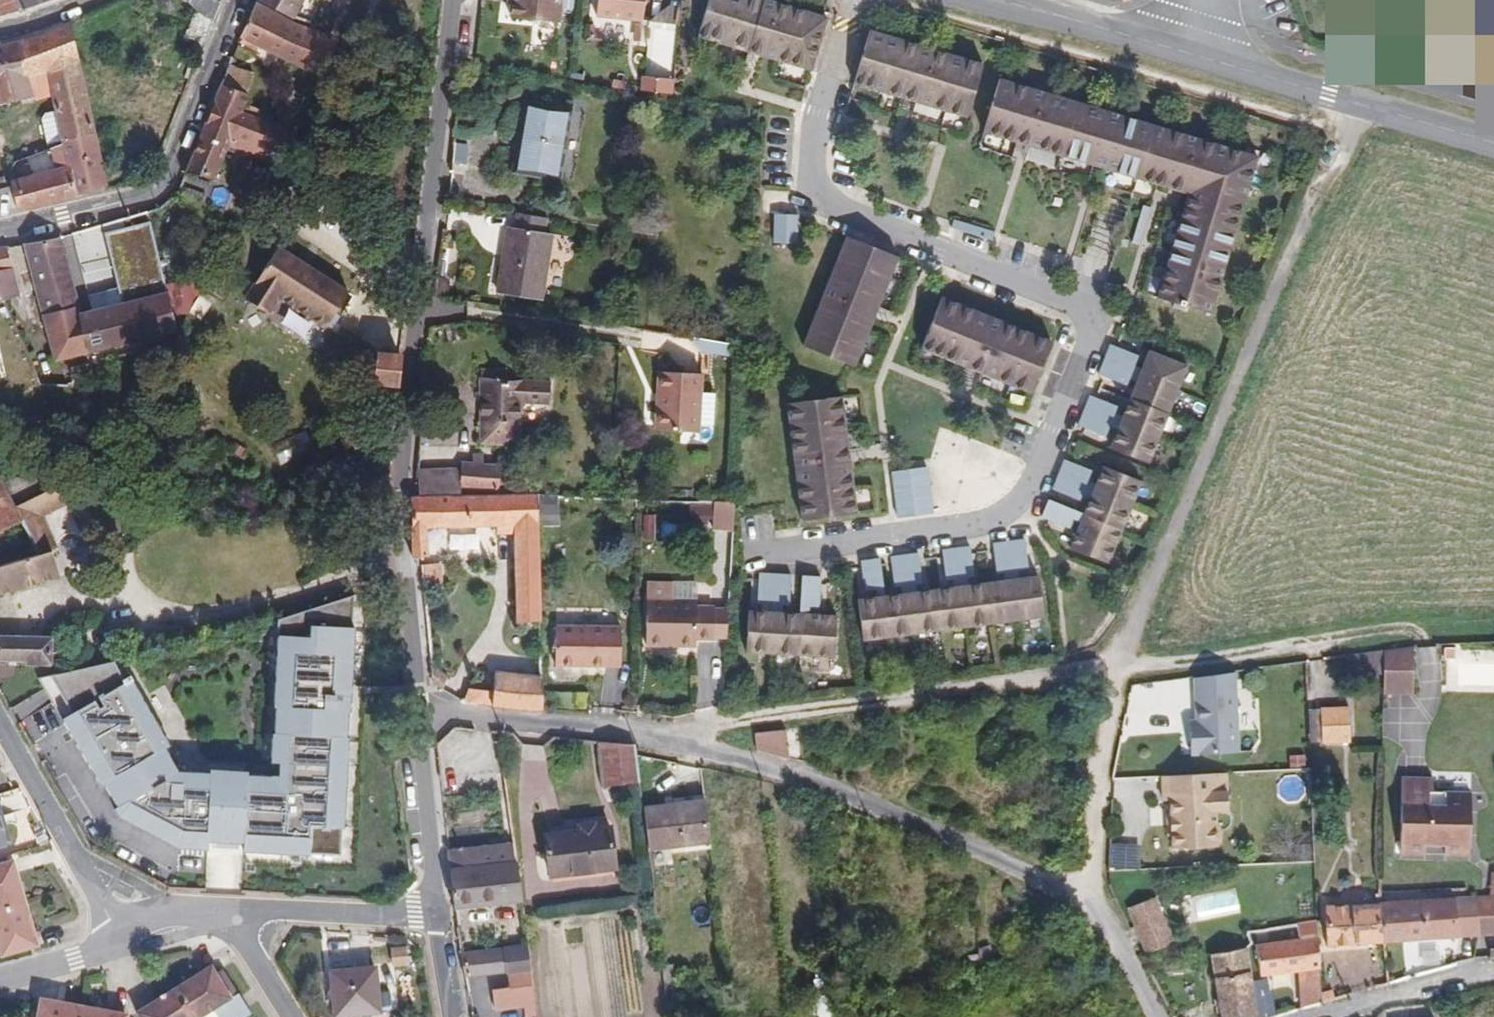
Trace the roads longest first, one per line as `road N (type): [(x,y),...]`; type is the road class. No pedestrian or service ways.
road 1 (residential): [(753,557),(989,522),(1033,489),(1098,315),(832,201),(808,175),(856,0)]
road 2 (track): [(1364,107),(1111,676),(1094,905),(1157,1016)]
road 3 (track): [(1493,632),(956,690),(669,732)]
road 4 (residential): [(451,0),(398,514),(417,709)]
road 5 (residential): [(1094,905),(814,778),(669,732),(417,709)]
road 6 (tertiary): [(1493,148),(1002,0)]
road 7 (residential): [(0,230),(150,191),(172,166),(244,0)]
road 8 (residential): [(438,916),(224,915)]
road 9 (residential): [(0,727),(105,909)]
road 10 (residential): [(417,709),(438,916)]
road 11 (residential): [(1320,1016),(1493,970)]
road 12 (residential): [(224,915),(106,949)]
road 13 (residential): [(105,909),(130,916),(224,915)]

